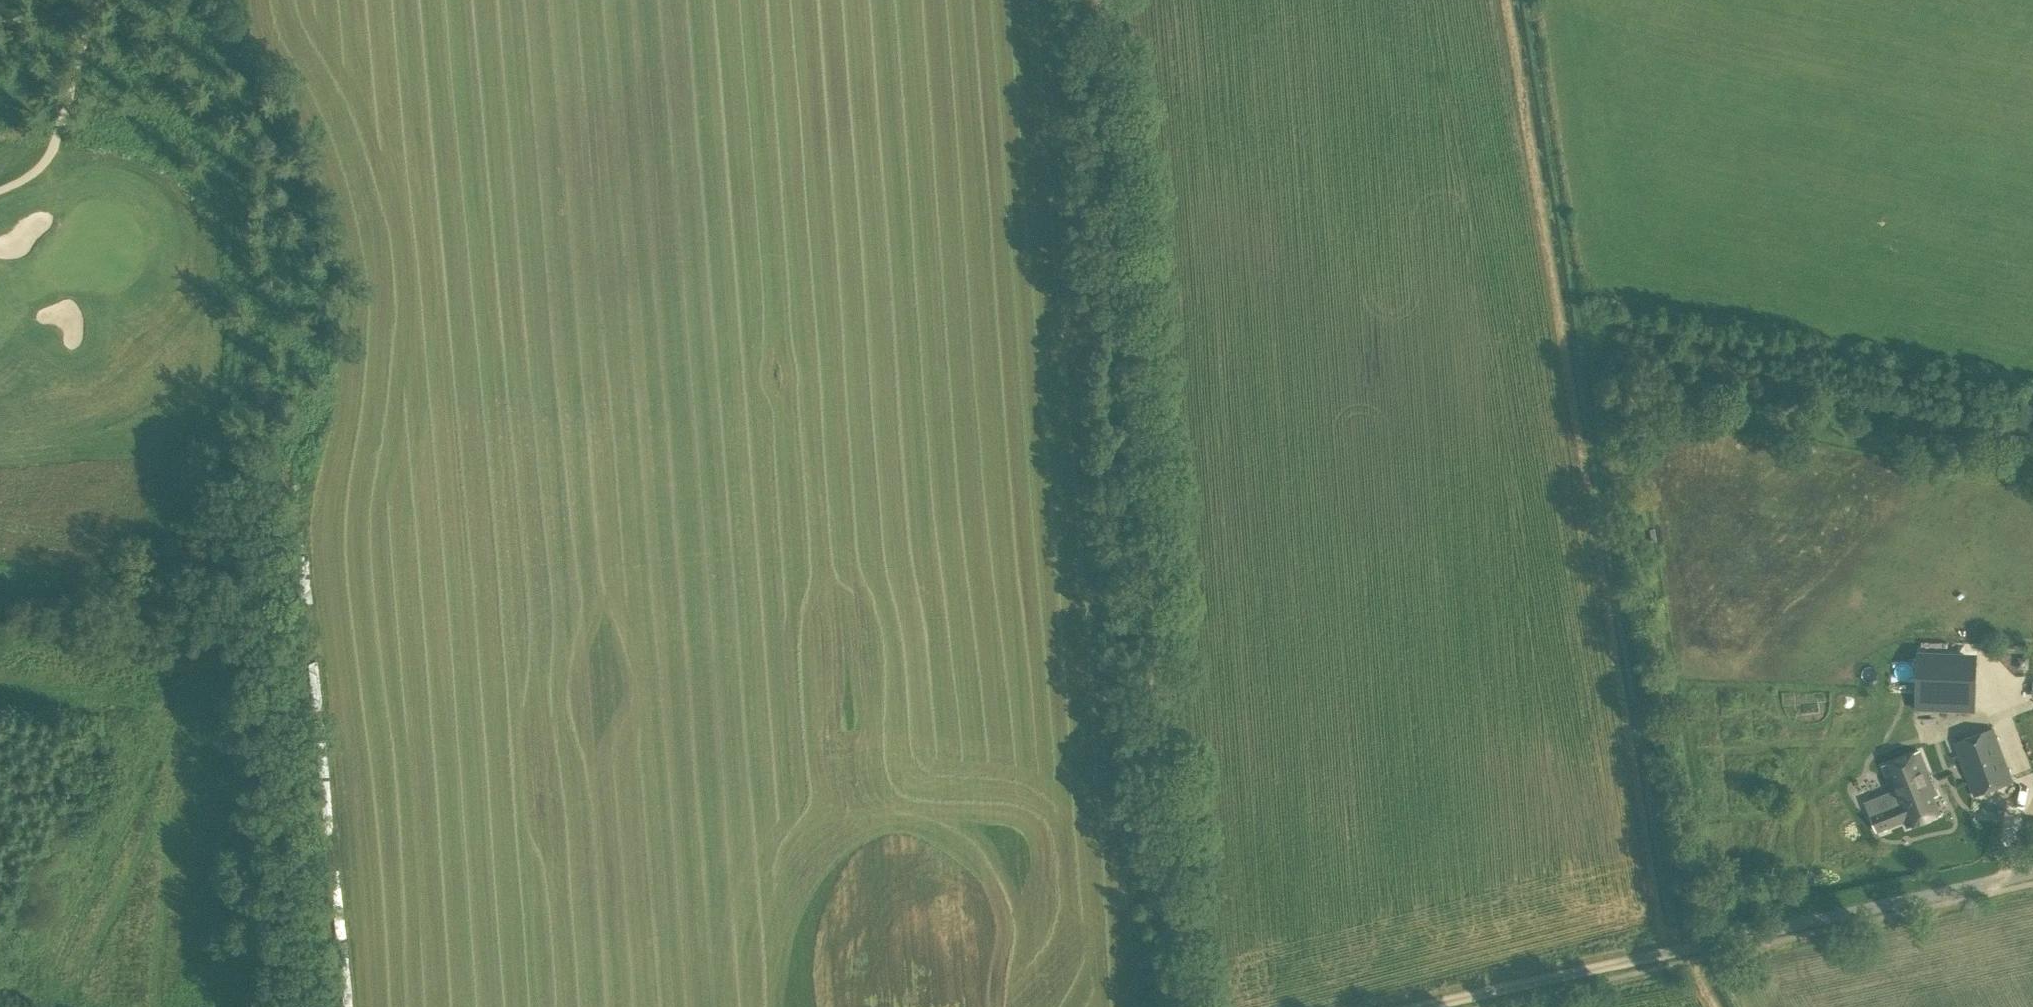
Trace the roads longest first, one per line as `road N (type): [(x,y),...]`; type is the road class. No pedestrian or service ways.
road 1 (unclassified): [(1179,1006),(1102,0)]
road 2 (track): [(2032,871),(1420,1006)]

